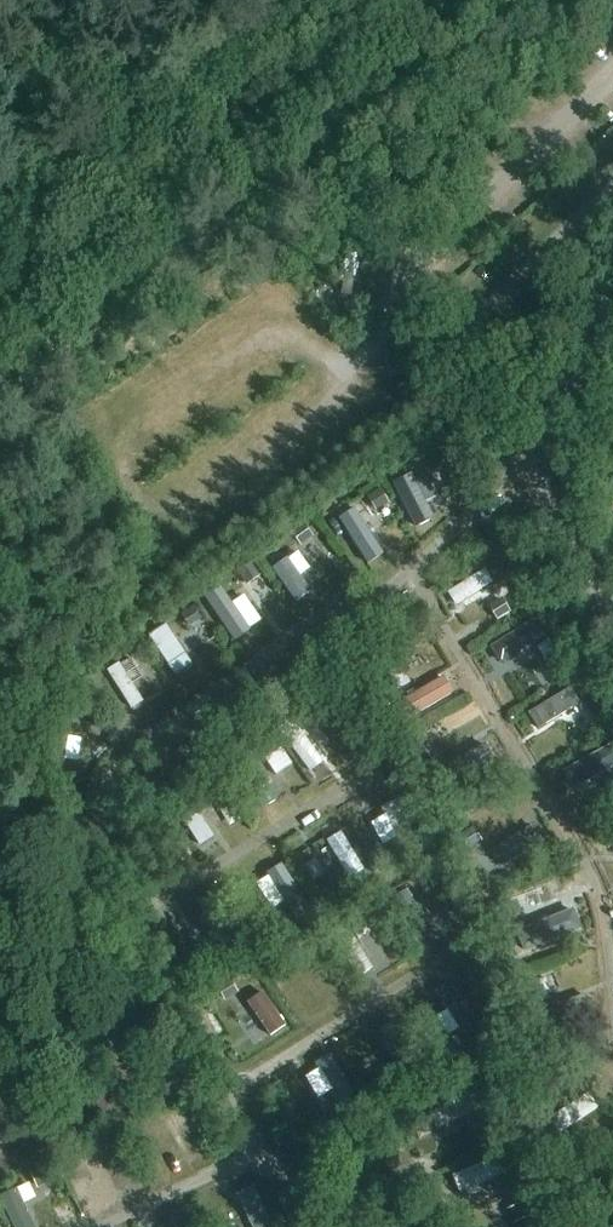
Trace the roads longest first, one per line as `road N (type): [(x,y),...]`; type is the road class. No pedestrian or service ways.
road 1 (tertiary): [(0,310),(427,0)]

